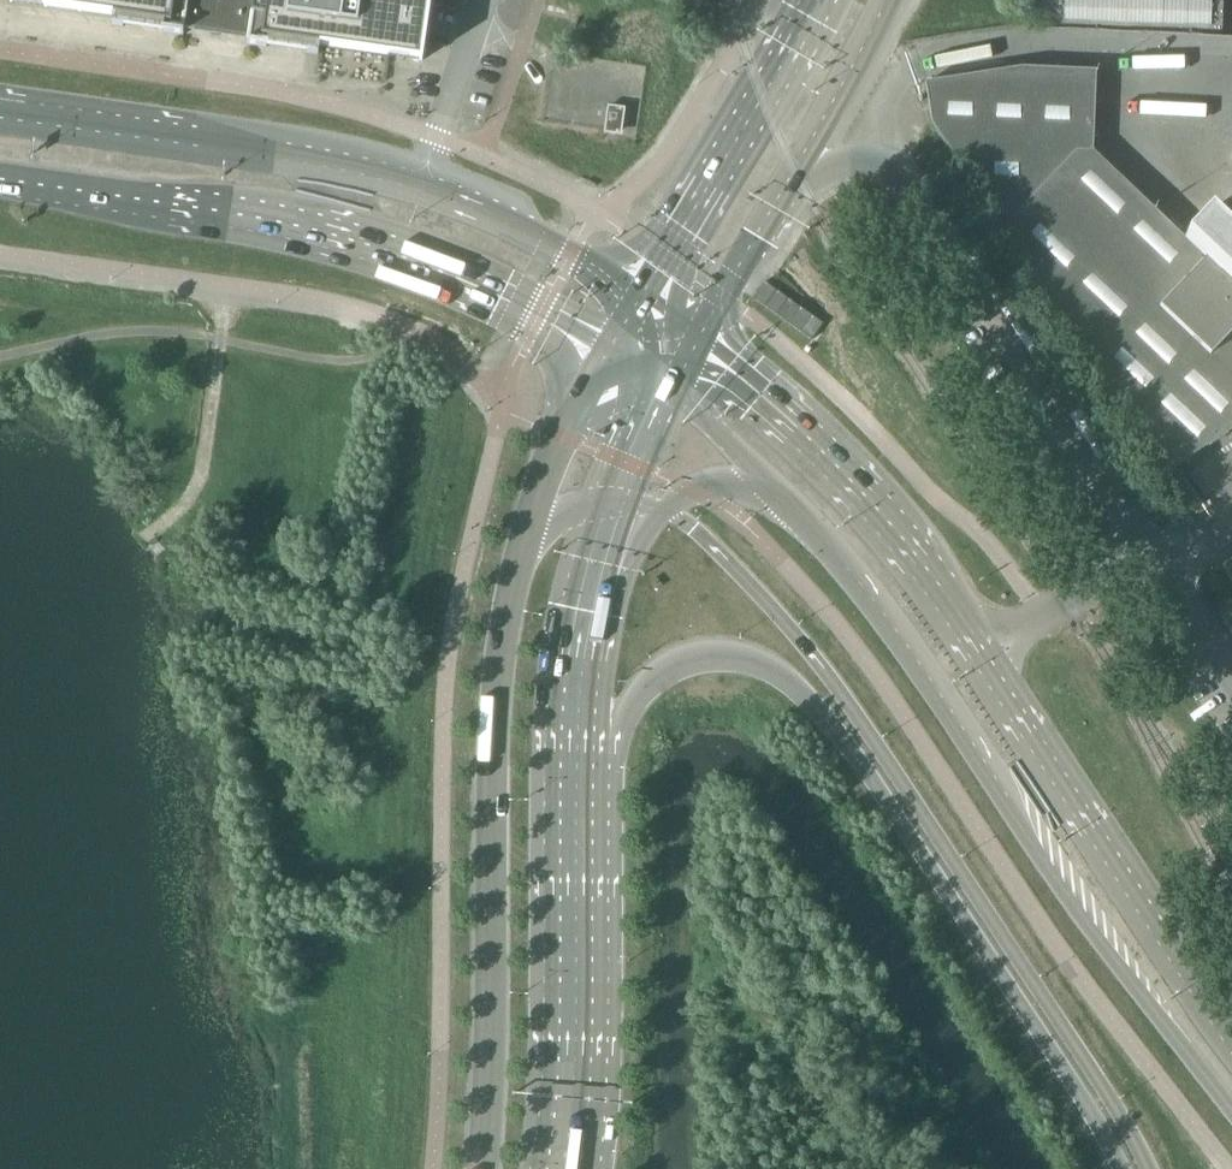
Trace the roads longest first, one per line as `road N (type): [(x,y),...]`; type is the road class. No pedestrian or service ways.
road 1 (secondary): [(572,769),(661,672),(714,660),(786,685),(824,718),(859,767),(1090,1115),(1116,1168)]
road 2 (secondary): [(1146,1168),(850,707),(694,528),(661,511)]
road 3 (tertiary): [(795,506),(941,695),(1049,875),(1231,1105)]
road 4 (secondary): [(0,184),(307,233),(412,265),(605,355)]
road 5 (secondary): [(520,551),(494,739),(483,1168)]
road 6 (tertiary): [(1231,1053),(980,648)]
road 7 (tertiary): [(980,648),(849,480),(689,341)]
road 8 (secondary): [(417,182),(0,120)]
road 9 (secondary): [(557,1168),(576,1002),(572,769)]
road 10 (unclassified): [(819,0),(634,302)]
road 11 (unclassified): [(1153,551),(967,273)]
road 12 (unclassified): [(779,205),(819,168),(858,158),(879,163),(914,190),(967,273)]
road 13 (secondary): [(634,302),(568,252),(417,182)]
road 14 (unclassified): [(779,205),(888,0)]
road 15 (secondary): [(605,355),(520,551)]
road 16 (unclassified): [(980,648),(1153,551)]
road 17 (unclassified): [(485,0),(417,182)]
road 18 (tertiary): [(657,388),(795,506)]
road 19 (secondary): [(572,769),(589,595)]
road 20 (unclassified): [(689,341),(779,205)]
road 21 (unclassified): [(1231,673),(1153,551)]
road 22 (secondary): [(661,511),(707,484),(795,506)]
road 23 (secondary): [(610,502),(657,388)]

